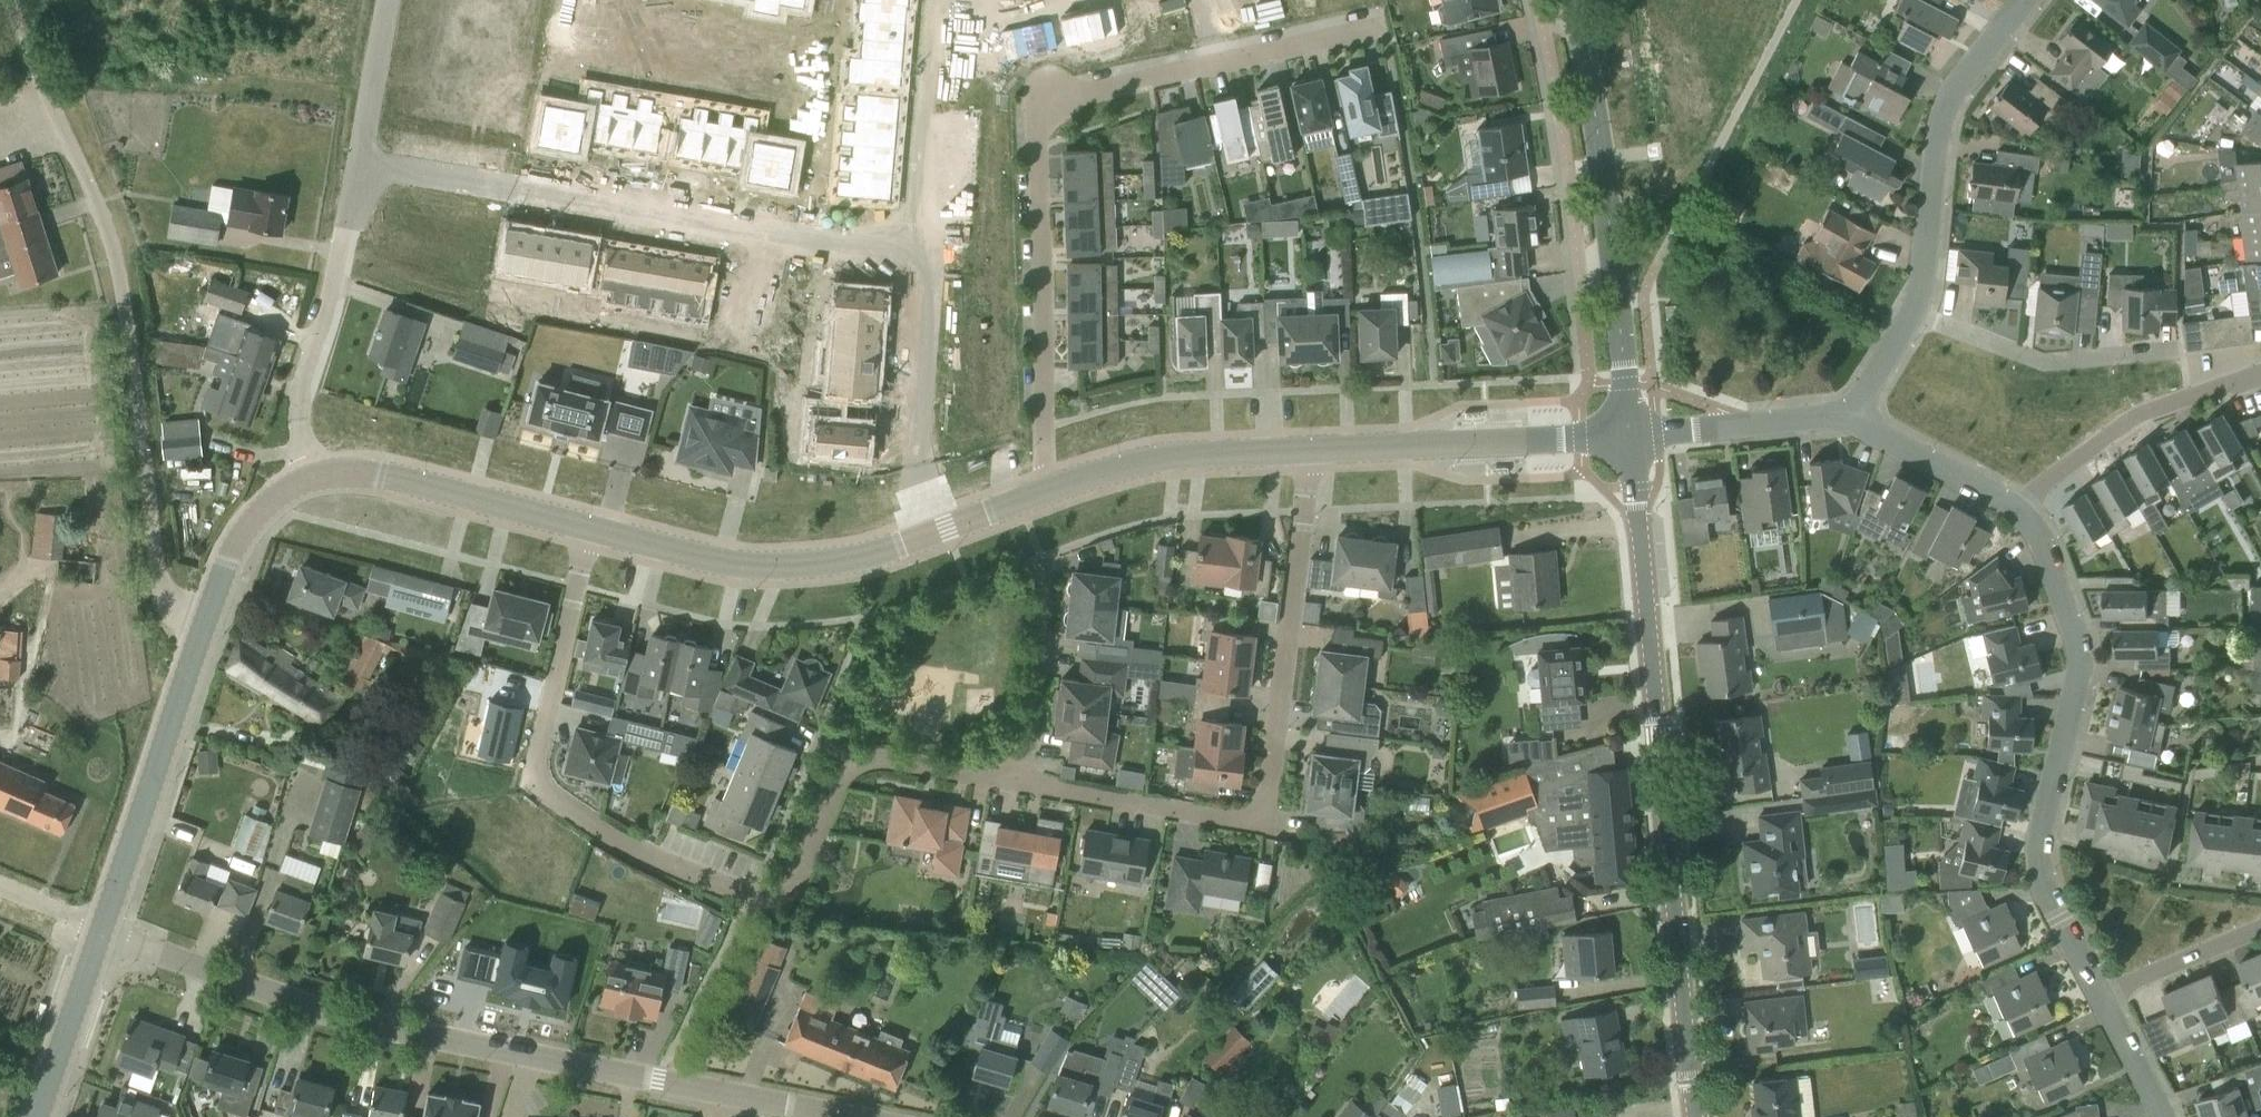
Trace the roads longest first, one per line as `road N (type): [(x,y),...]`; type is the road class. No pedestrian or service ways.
road 1 (unclassified): [(845,1116),(470,1051),(102,935)]
road 2 (tertiary): [(1693,1116),(1633,439)]
road 3 (unclassified): [(203,629),(176,612),(158,585),(133,324),(89,191),(4,0)]
road 4 (unclassified): [(1022,787),(1232,827),(1261,813),(1274,776),(1316,453)]
road 5 (unclassified): [(1043,493),(1041,102),(1217,66)]
road 6 (residential): [(358,166),(901,249)]
road 7 (unclassified): [(2106,1010),(2051,911),(2038,868),(2069,695),(2062,595),(2040,546),(2000,506)]
road 8 (unclassified): [(758,899),(558,821),(540,793),(540,750),(595,530)]
road 9 (tertiary): [(1633,439),(1589,78),(1571,0)]
road 10 (tertiary): [(595,530),(746,566),(821,565),(946,532)]
road 11 (unclassified): [(758,899),(791,886),(837,788),(870,765),(1022,787)]
road 12 (tertiary): [(102,935),(203,629)]
road 13 (tertiary): [(1316,453),(1633,439)]
road 14 (residential): [(2024,0),(1946,109),(1919,286)]
road 15 (residential): [(901,249),(931,260),(921,412),(946,532)]
road 16 (unclassified): [(2260,373),(2142,416),(2053,491),(2000,506)]
road 17 (unclassified): [(311,477),(313,388),(355,185)]
road 18 (tertiary): [(311,477),(378,482),(595,530)]
road 19 (unclassified): [(1919,286),(1931,319),(2045,363),(2171,351)]
road 20 (tertiary): [(1043,493),(1160,459),(1316,453)]
road 21 (residential): [(930,0),(901,249)]
road 22 (unclassified): [(1022,787),(1047,569)]
road 23 (residential): [(1848,421),(1814,417),(1633,439)]
road 24 (tertiary): [(37,1116),(102,935)]
road 25 (tertiary): [(203,629),(253,522),(311,477)]
road 26 (residential): [(2000,506),(1848,421)]
road 27 (unclassified): [(2260,934),(2106,1010)]
road 28 (residential): [(358,166),(385,0)]
road 29 (residential): [(1919,286),(1907,327),(1848,421)]
road 30 (unclassified): [(1217,66),(1365,35)]

